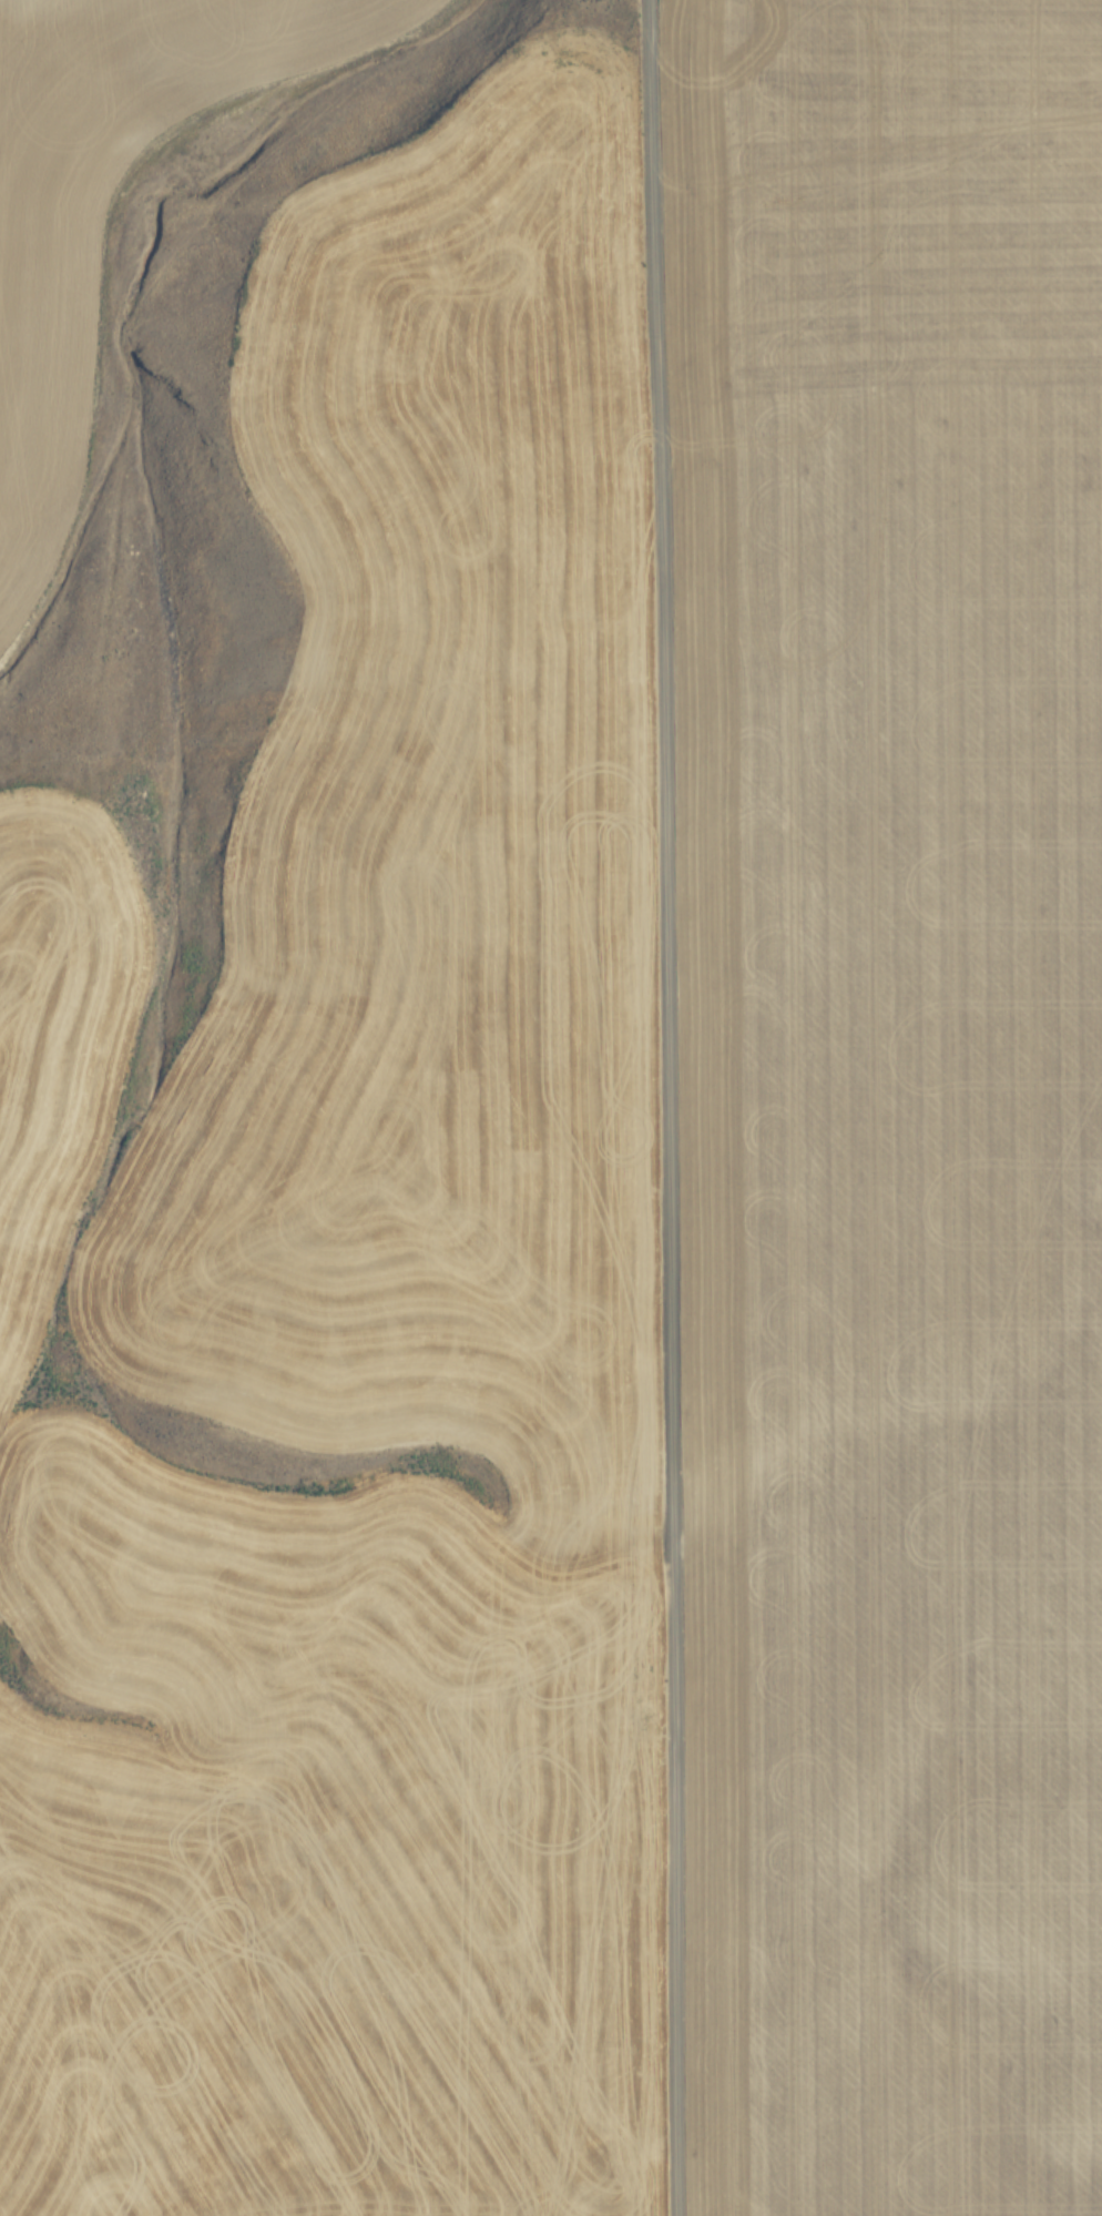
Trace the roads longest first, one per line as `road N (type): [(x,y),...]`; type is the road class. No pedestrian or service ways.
road 1 (residential): [(675,2215),(650,0)]

